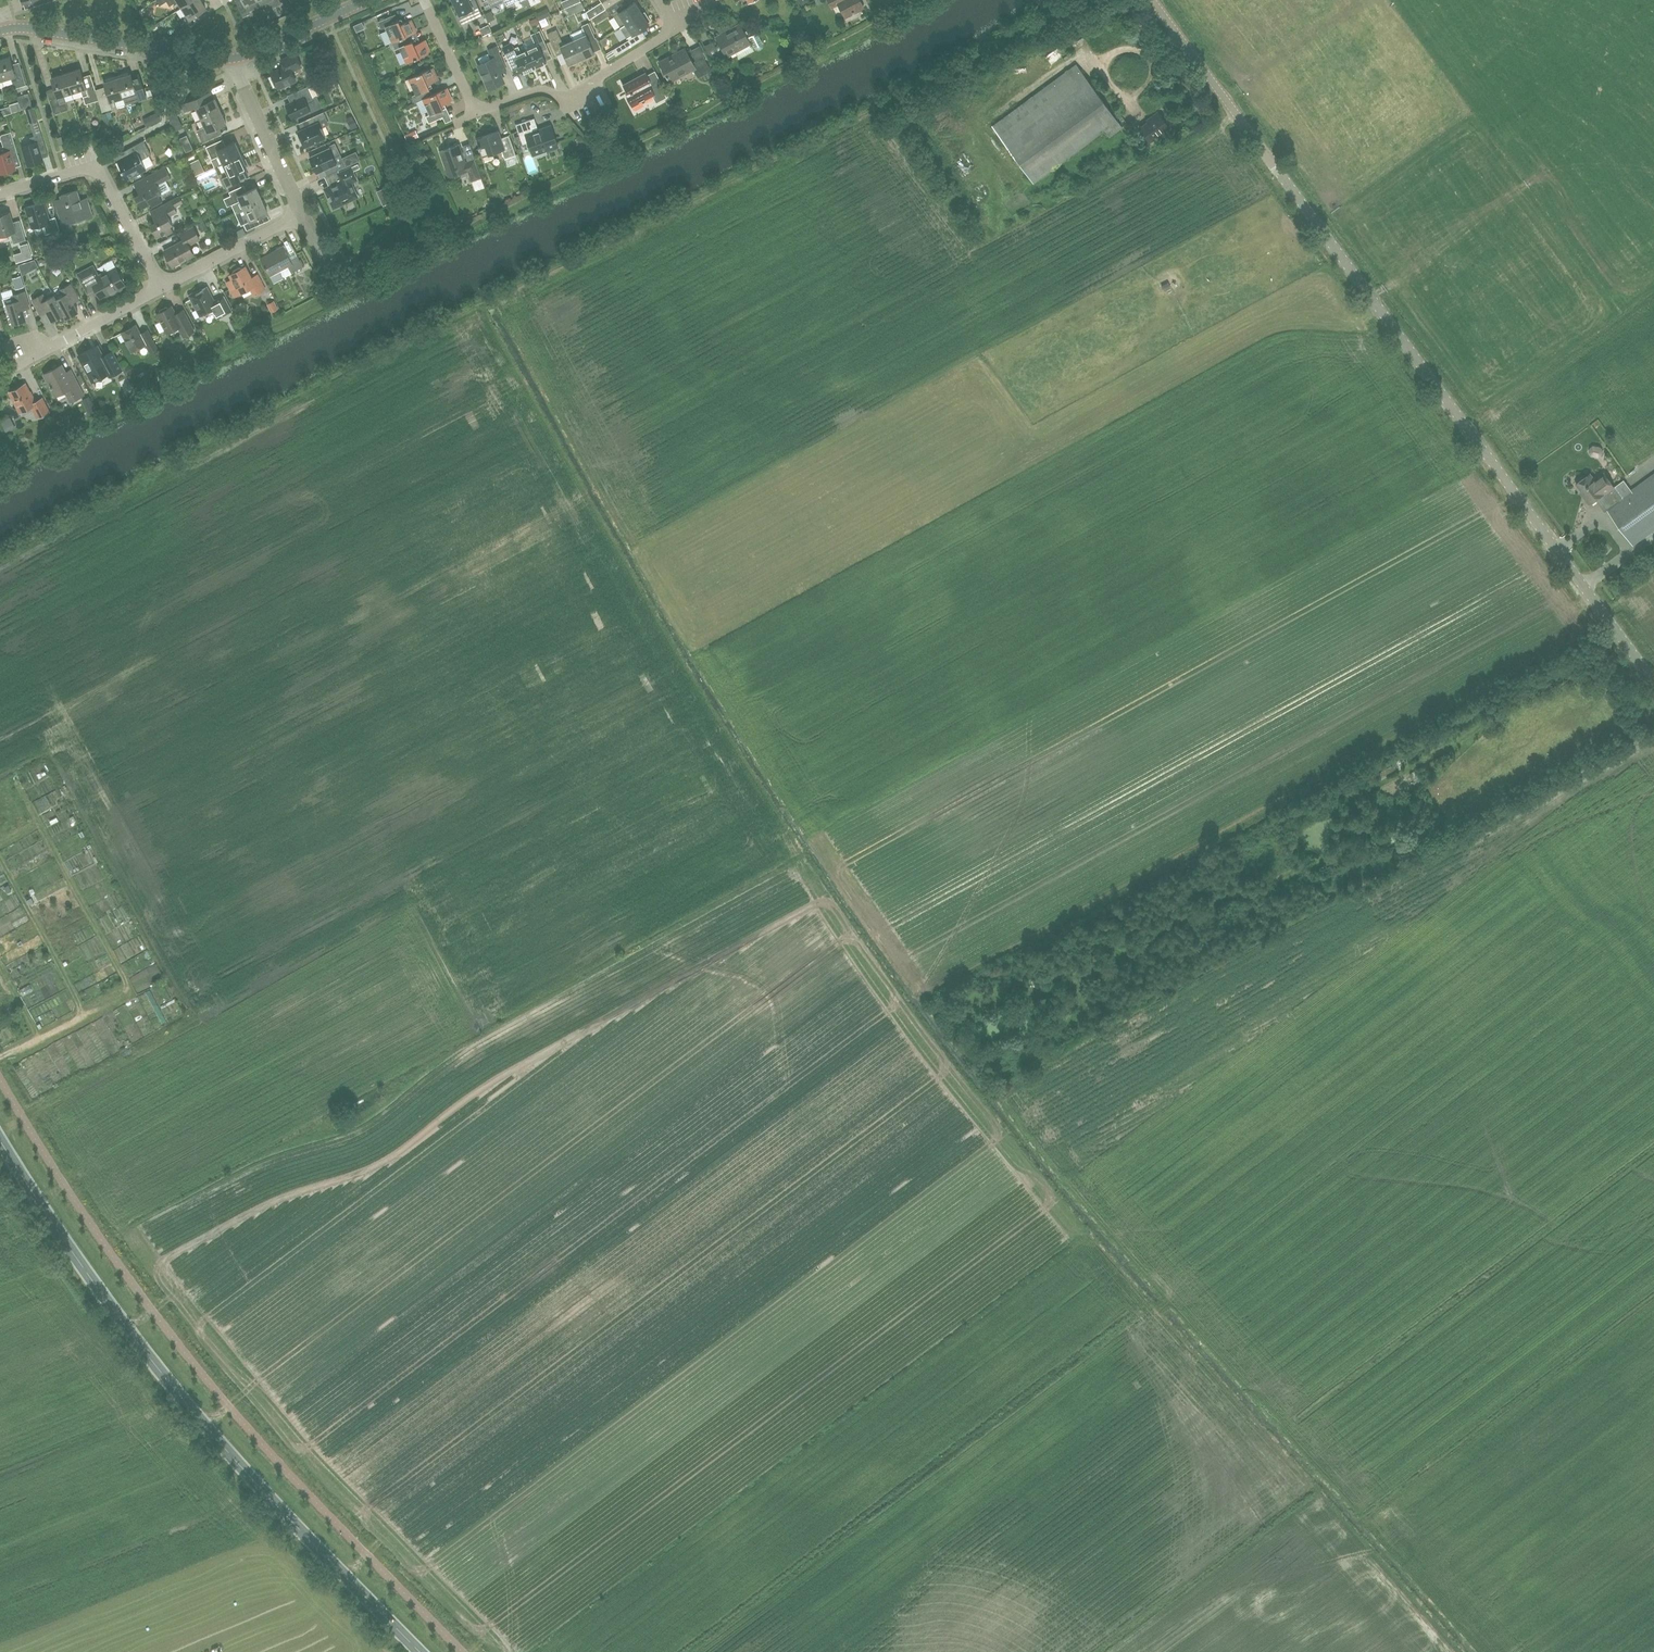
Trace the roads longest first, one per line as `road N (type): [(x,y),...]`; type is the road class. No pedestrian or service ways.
road 1 (unclassified): [(1653,684),(1152,0)]
road 2 (secondary): [(420,1651),(176,1391),(0,1140)]
road 3 (track): [(0,1056),(127,988),(40,826),(0,843)]
road 4 (residential): [(161,289),(92,168),(0,192)]
road 5 (tertiary): [(0,30),(229,60)]
road 6 (residential): [(474,112),(540,90),(568,96),(676,28)]
road 7 (track): [(0,858),(81,1017)]
road 8 (residential): [(302,212),(229,60)]
road 9 (residential): [(161,289),(302,212)]
road 10 (tertiary): [(229,60),(368,0)]
road 11 (residential): [(49,346),(161,289)]
road 12 (residential): [(425,0),(474,112)]

